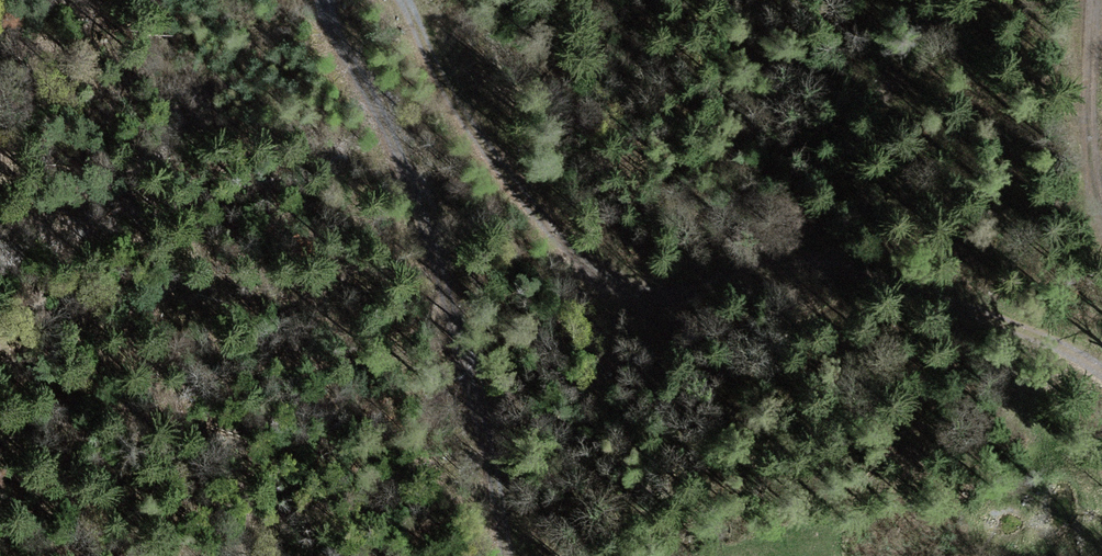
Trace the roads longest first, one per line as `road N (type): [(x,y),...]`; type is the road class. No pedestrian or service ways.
road 1 (track): [(404,0),(447,87),(512,185),(620,325),(653,353),(723,352),(875,312),(935,314),(1032,335),(1101,369)]
road 2 (track): [(505,555),(442,291),(394,149),(329,0)]
road 3 (track): [(1101,215),(1090,169),(1096,0)]

